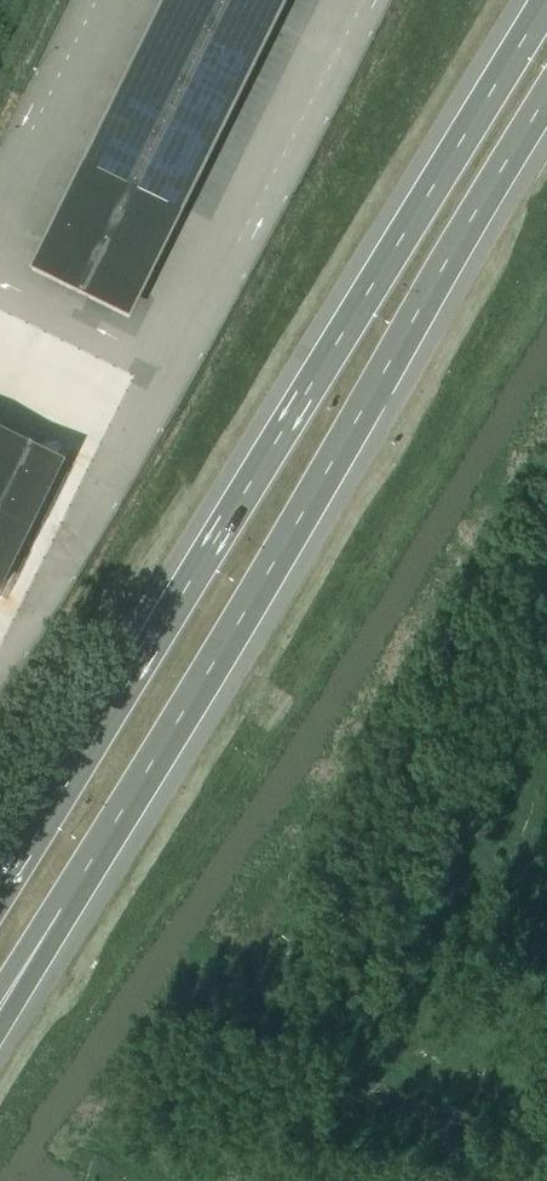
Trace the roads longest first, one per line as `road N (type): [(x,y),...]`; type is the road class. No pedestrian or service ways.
road 1 (motorway): [(0,1004),(546,99)]
road 2 (motorway): [(541,0),(0,892)]

